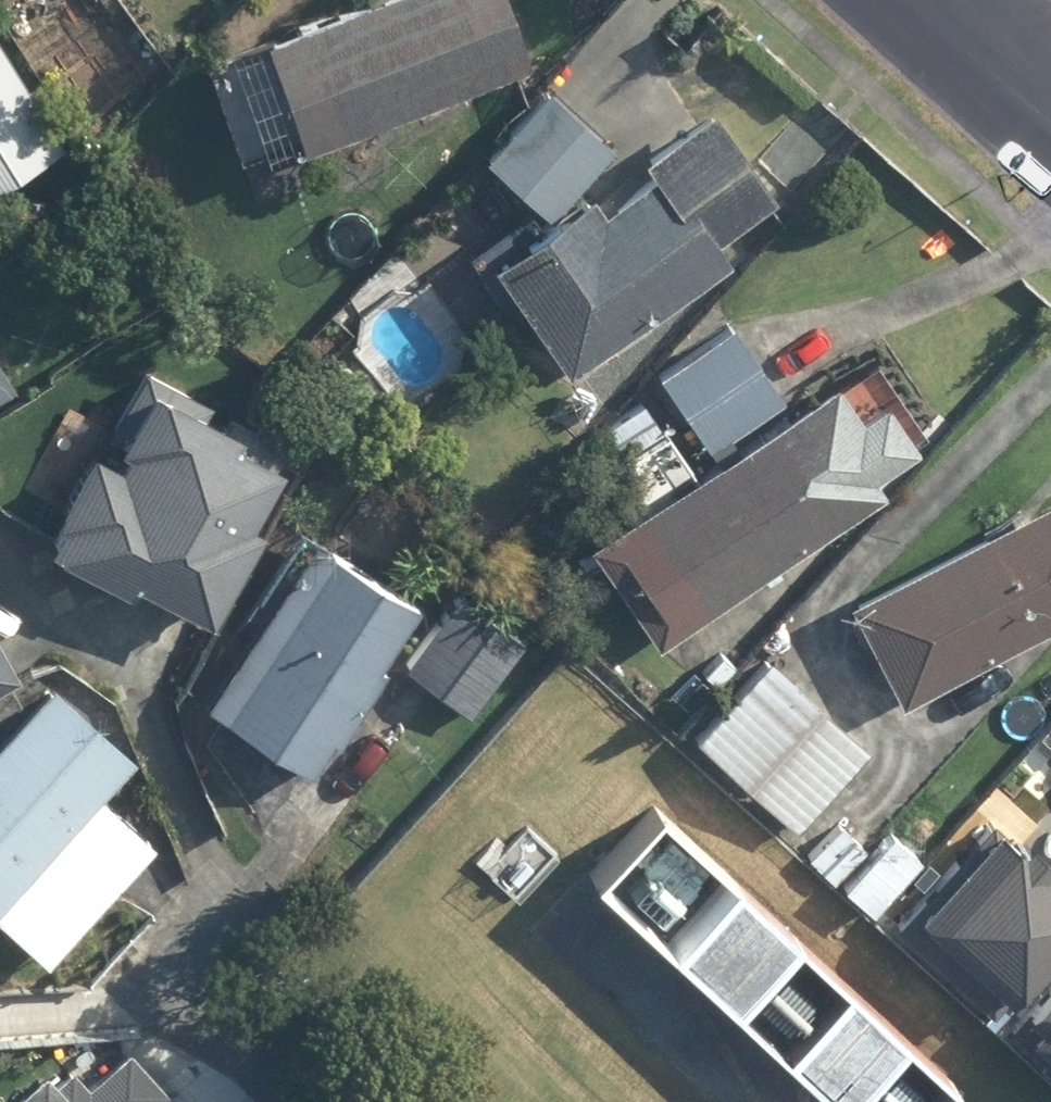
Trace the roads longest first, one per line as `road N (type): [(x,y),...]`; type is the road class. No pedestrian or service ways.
road 1 (residential): [(943,0),(1050,99)]

